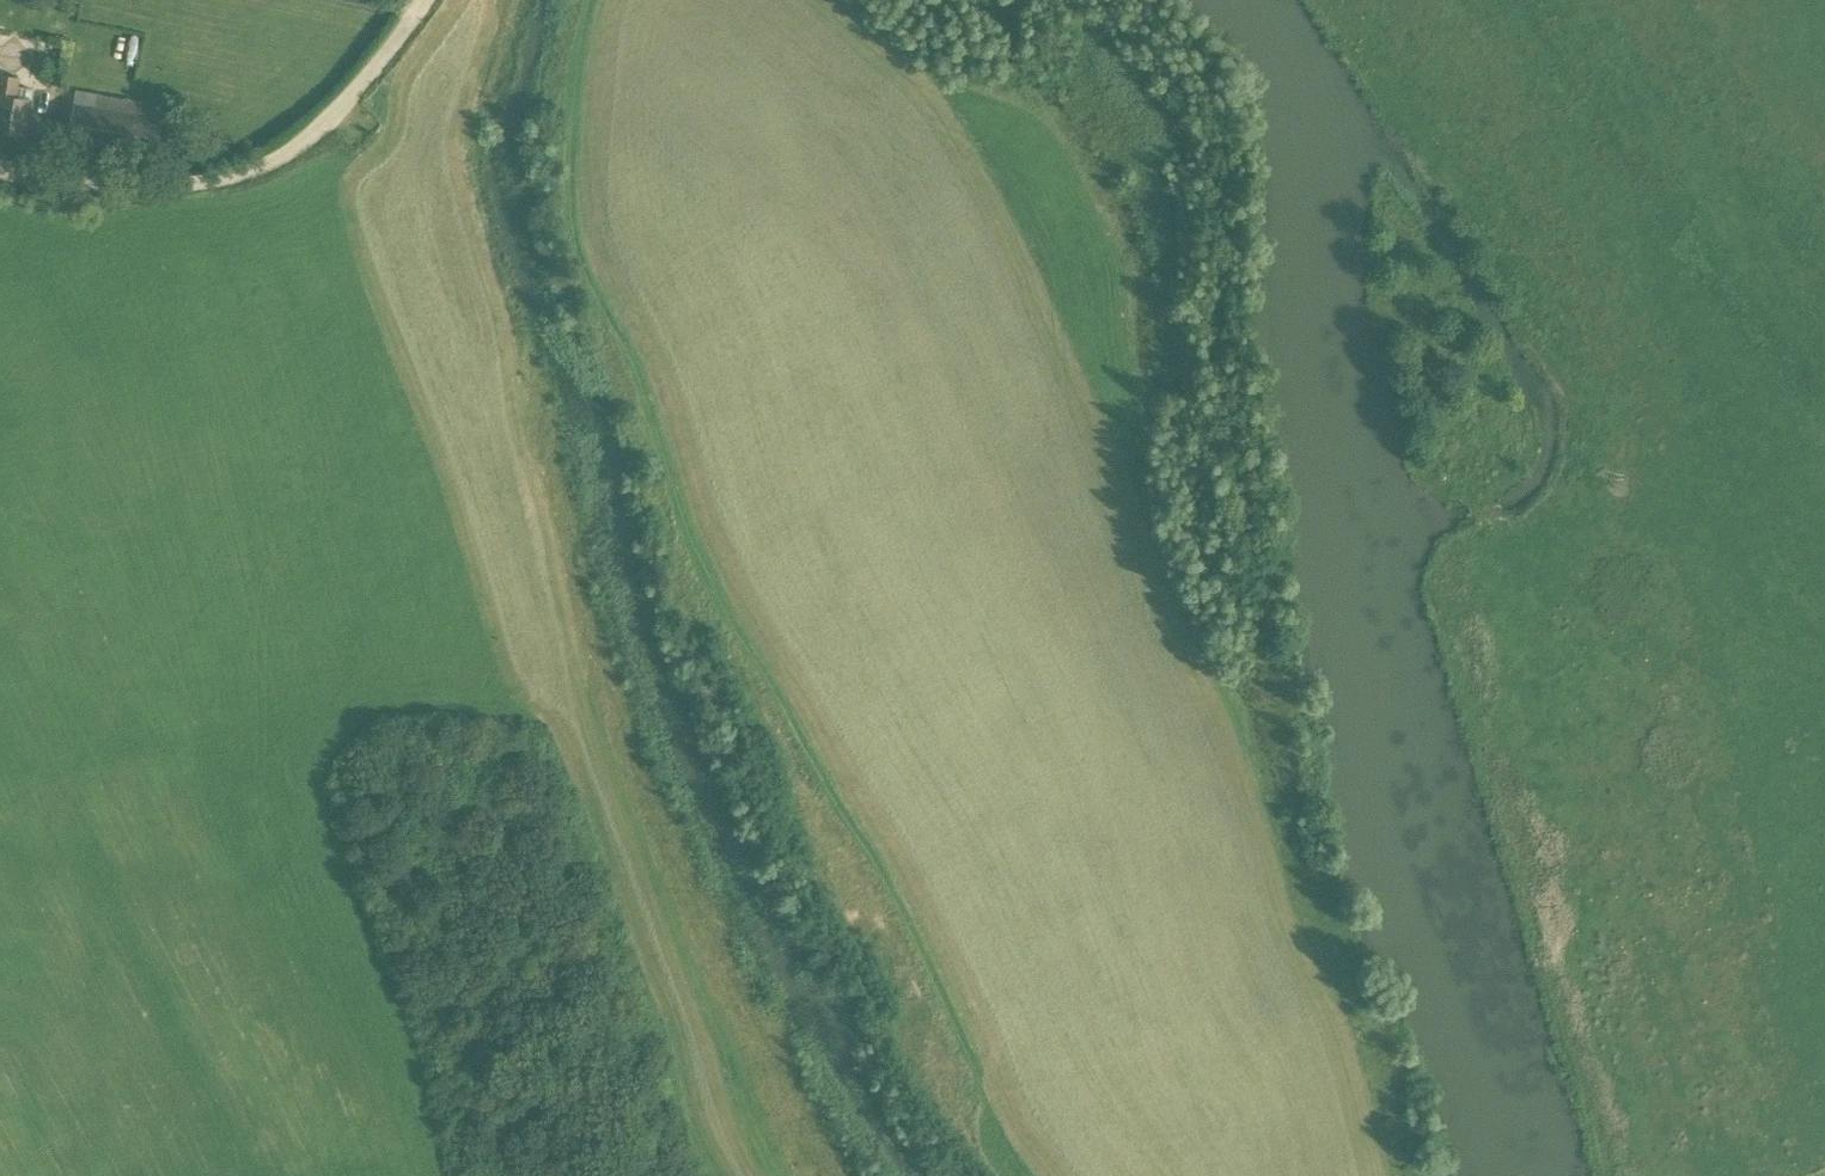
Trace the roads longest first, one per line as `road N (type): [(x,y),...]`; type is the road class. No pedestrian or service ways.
road 1 (track): [(0,167),(149,185),(238,176),(314,132),(374,70)]

